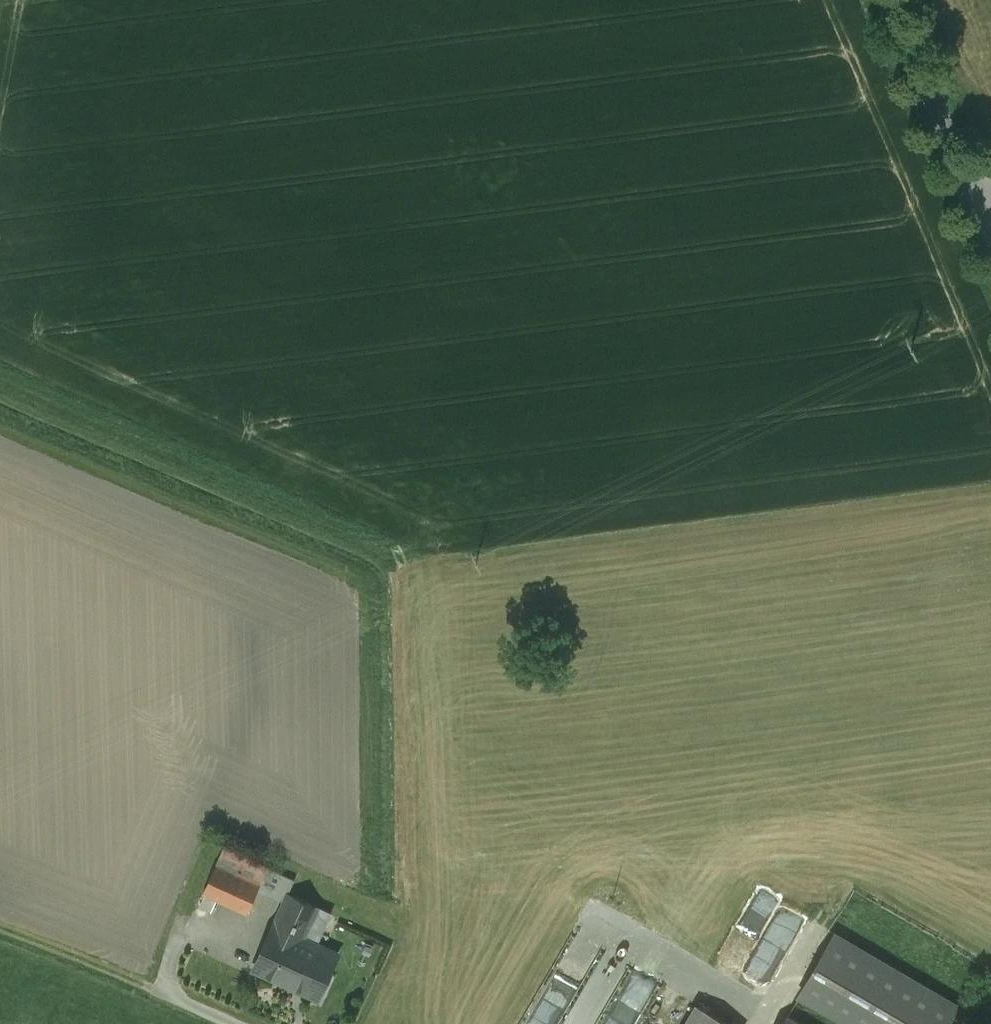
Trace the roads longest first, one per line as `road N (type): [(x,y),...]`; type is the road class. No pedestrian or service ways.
road 1 (tertiary): [(982,217),(889,0)]
road 2 (track): [(158,991),(0,927)]

